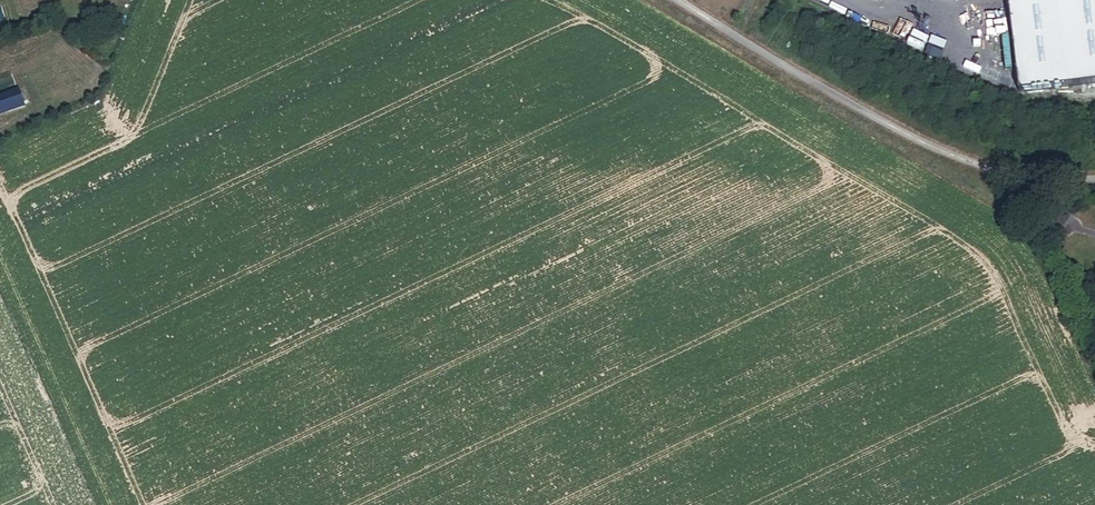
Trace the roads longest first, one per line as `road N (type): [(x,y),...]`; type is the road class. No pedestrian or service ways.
road 1 (unclassified): [(1094,181),(985,171),(886,124),(680,0)]

